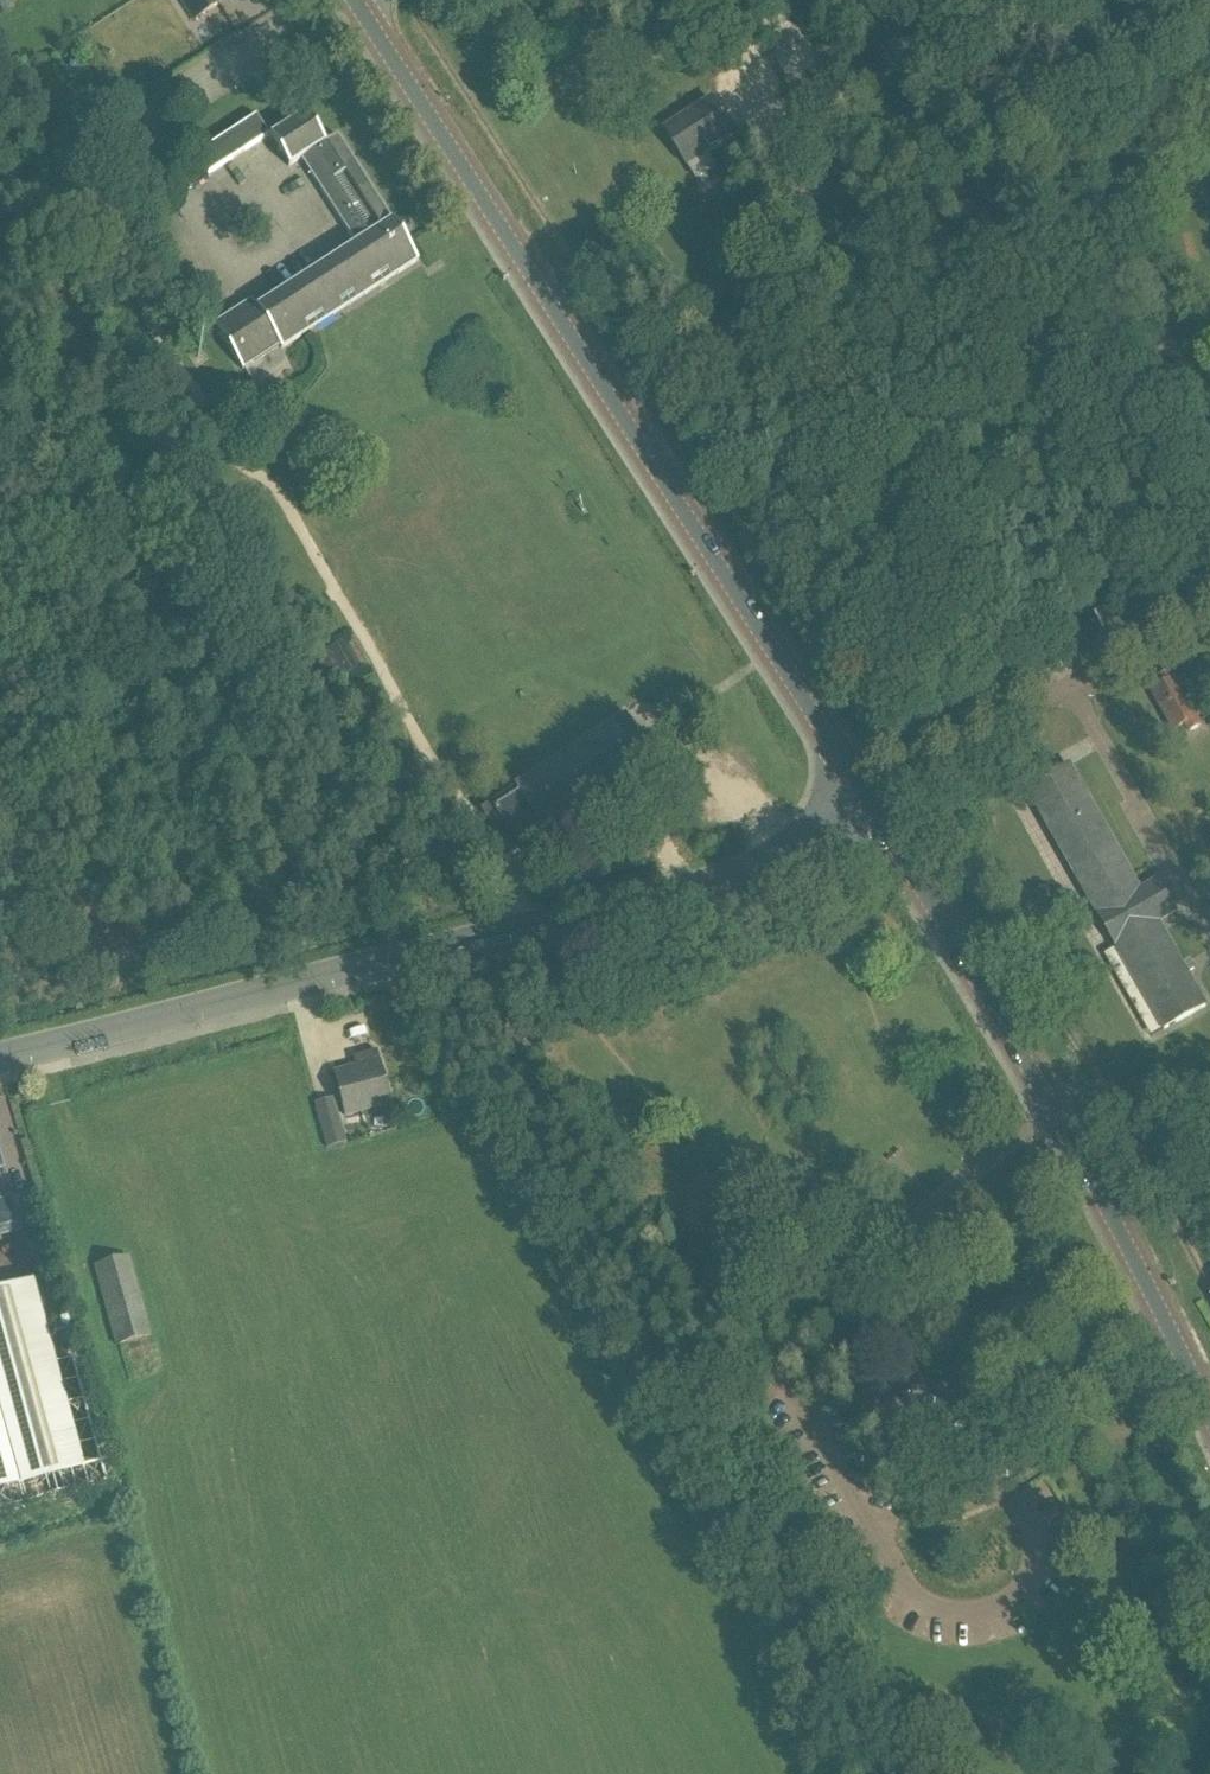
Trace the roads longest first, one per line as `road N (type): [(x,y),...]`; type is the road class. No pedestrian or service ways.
road 1 (primary): [(872,809),(356,0)]
road 2 (unclassified): [(0,1058),(756,872),(872,809)]
road 3 (primary): [(1209,1415),(1048,1103),(872,809)]

